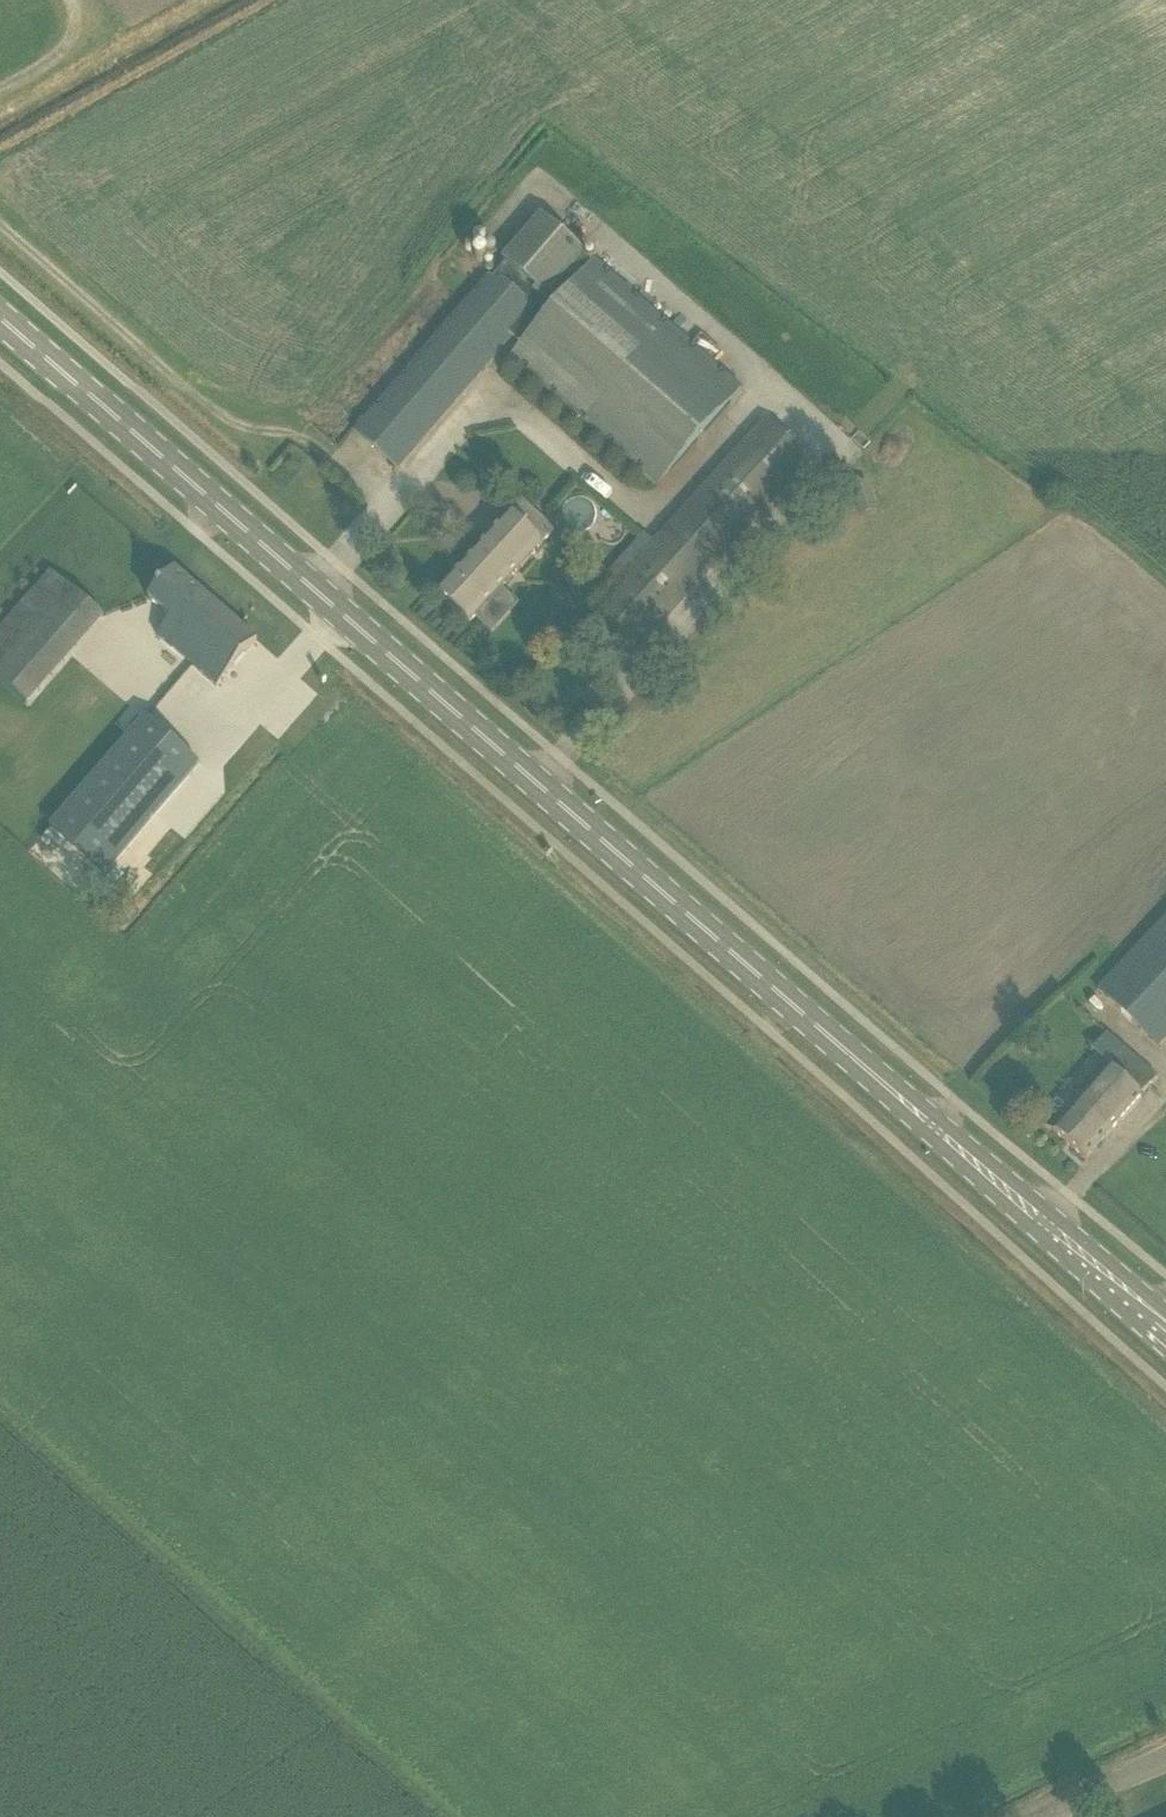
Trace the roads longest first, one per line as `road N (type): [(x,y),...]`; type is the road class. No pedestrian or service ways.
road 1 (primary): [(1165,1330),(0,311)]
road 2 (track): [(399,496),(335,447),(236,426),(0,224)]
road 3 (track): [(0,89),(46,66),(85,34),(90,9),(81,0)]
road 4 (unclassified): [(1051,1816),(1165,1764)]

